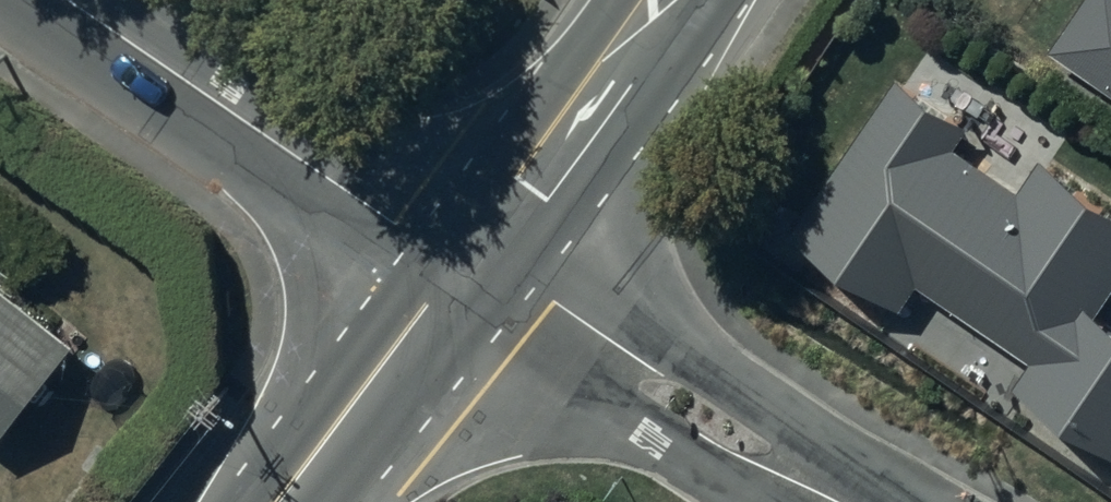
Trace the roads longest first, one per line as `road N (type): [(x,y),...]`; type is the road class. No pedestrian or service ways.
road 1 (tertiary): [(475,262),(393,223),(82,0)]
road 2 (tertiary): [(856,501),(555,300),(475,262)]
road 3 (secondary): [(475,262),(660,0)]
road 4 (secondary): [(289,501),(475,262)]

